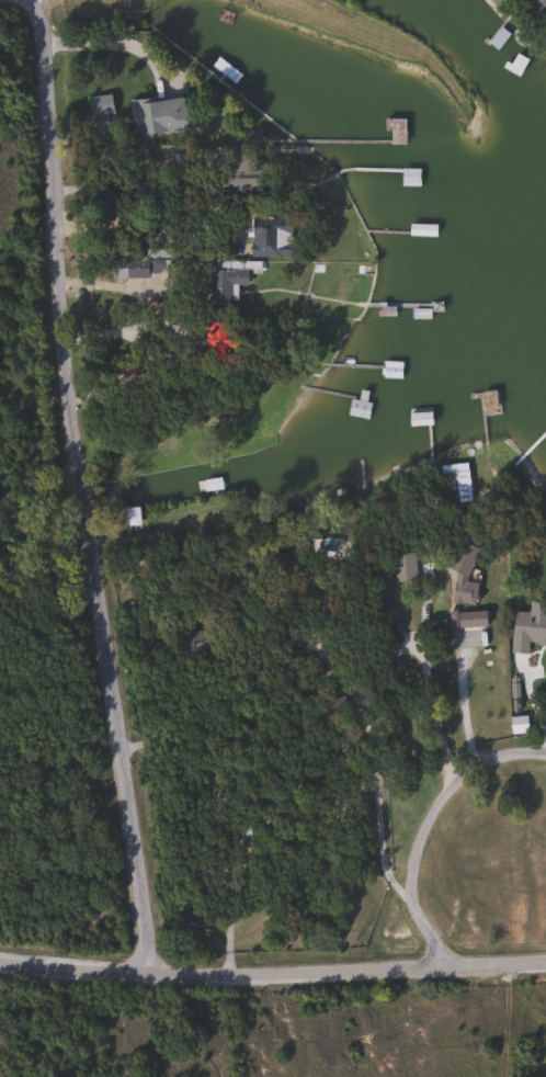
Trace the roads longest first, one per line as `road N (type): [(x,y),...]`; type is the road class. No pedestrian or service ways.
road 1 (residential): [(156,967),(64,345),(37,27),(25,0)]
road 2 (residential): [(545,962),(280,974),(0,953)]
road 3 (residential): [(445,968),(414,886),(425,828),(454,781),(484,759),(545,754)]

